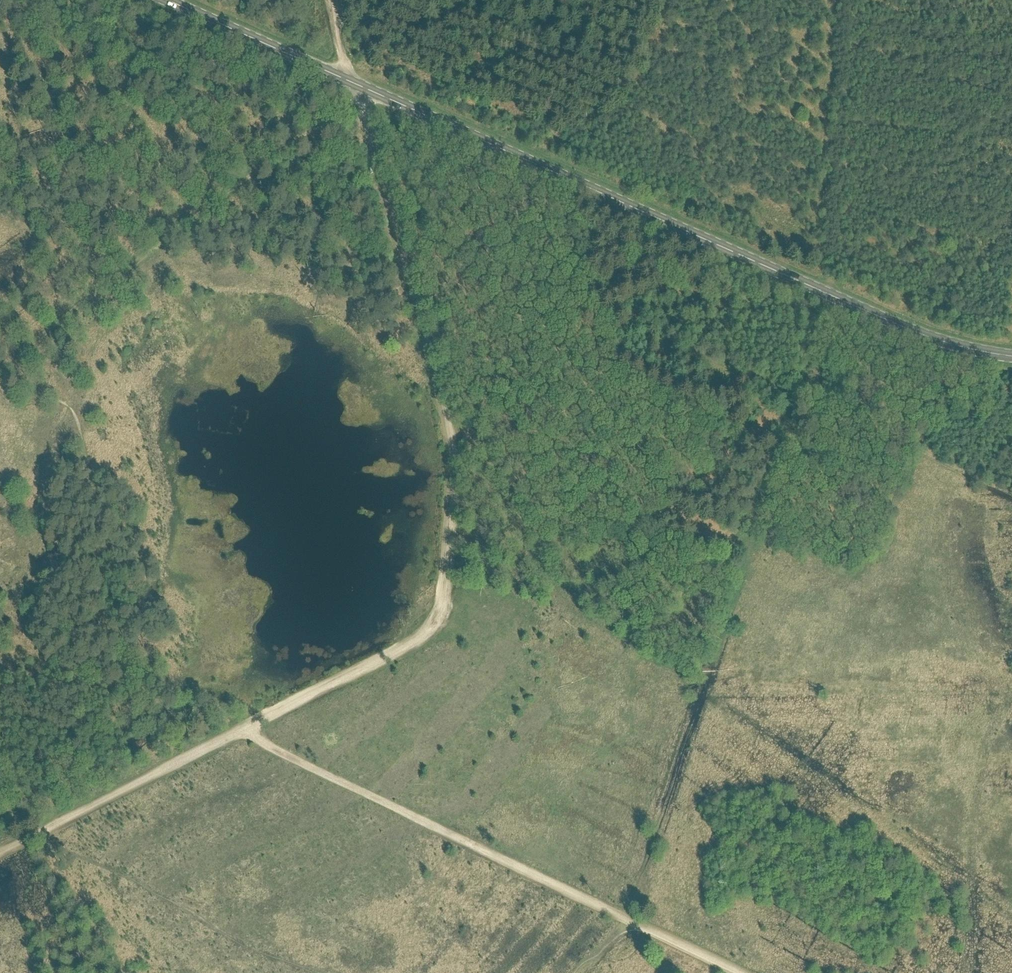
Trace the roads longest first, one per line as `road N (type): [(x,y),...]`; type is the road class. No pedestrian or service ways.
road 1 (primary): [(1011,357),(897,325),(165,0)]
road 2 (track): [(117,792),(426,634),(438,615),(452,447),(373,149)]
road 3 (track): [(832,296),(626,920)]
road 4 (track): [(649,931),(240,731)]
road 5 (track): [(373,149),(316,129),(181,229)]
road 6 (track): [(0,851),(117,792)]

